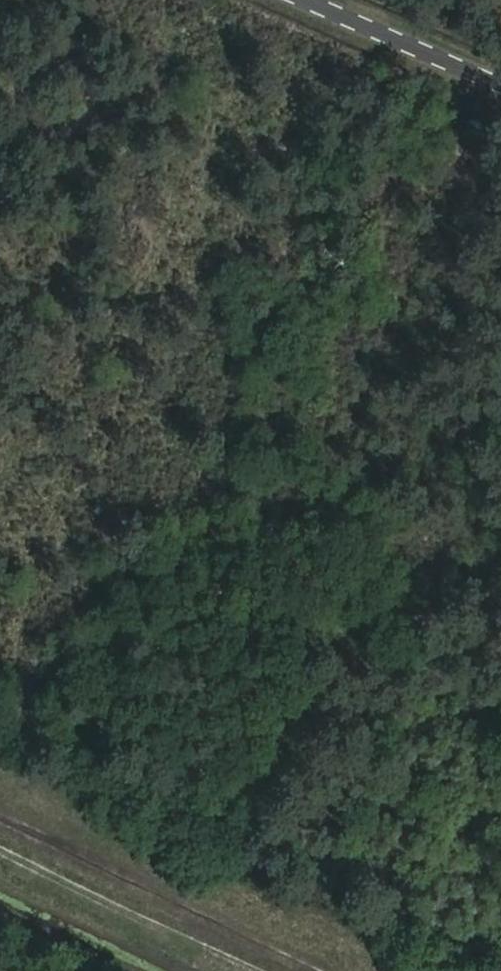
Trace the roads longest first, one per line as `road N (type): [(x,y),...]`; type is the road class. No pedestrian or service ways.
road 1 (track): [(297,970),(0,824)]
road 2 (tertiary): [(500,71),(323,0)]

